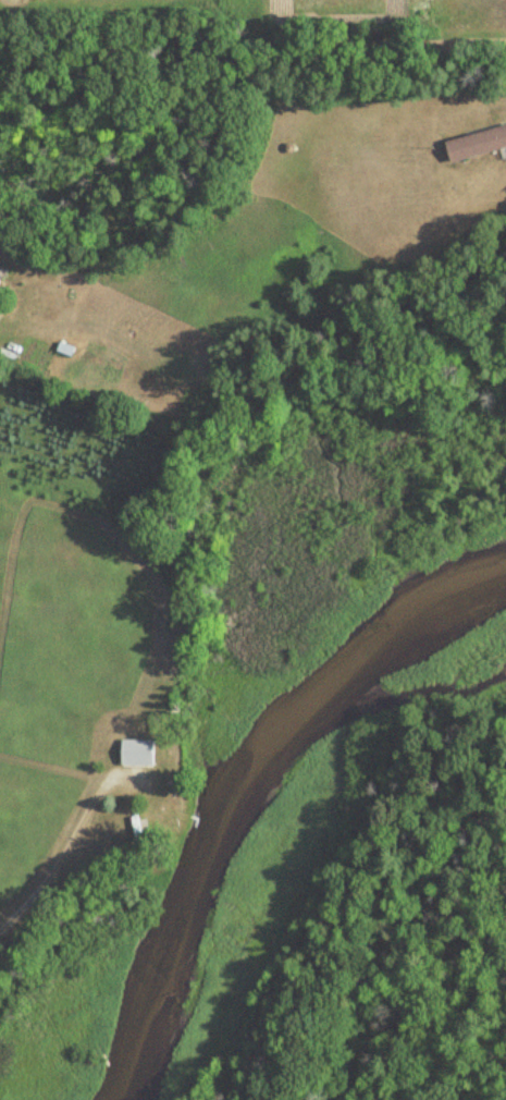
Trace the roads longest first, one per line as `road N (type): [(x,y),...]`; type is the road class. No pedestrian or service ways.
road 1 (residential): [(505,41),(0,40)]

